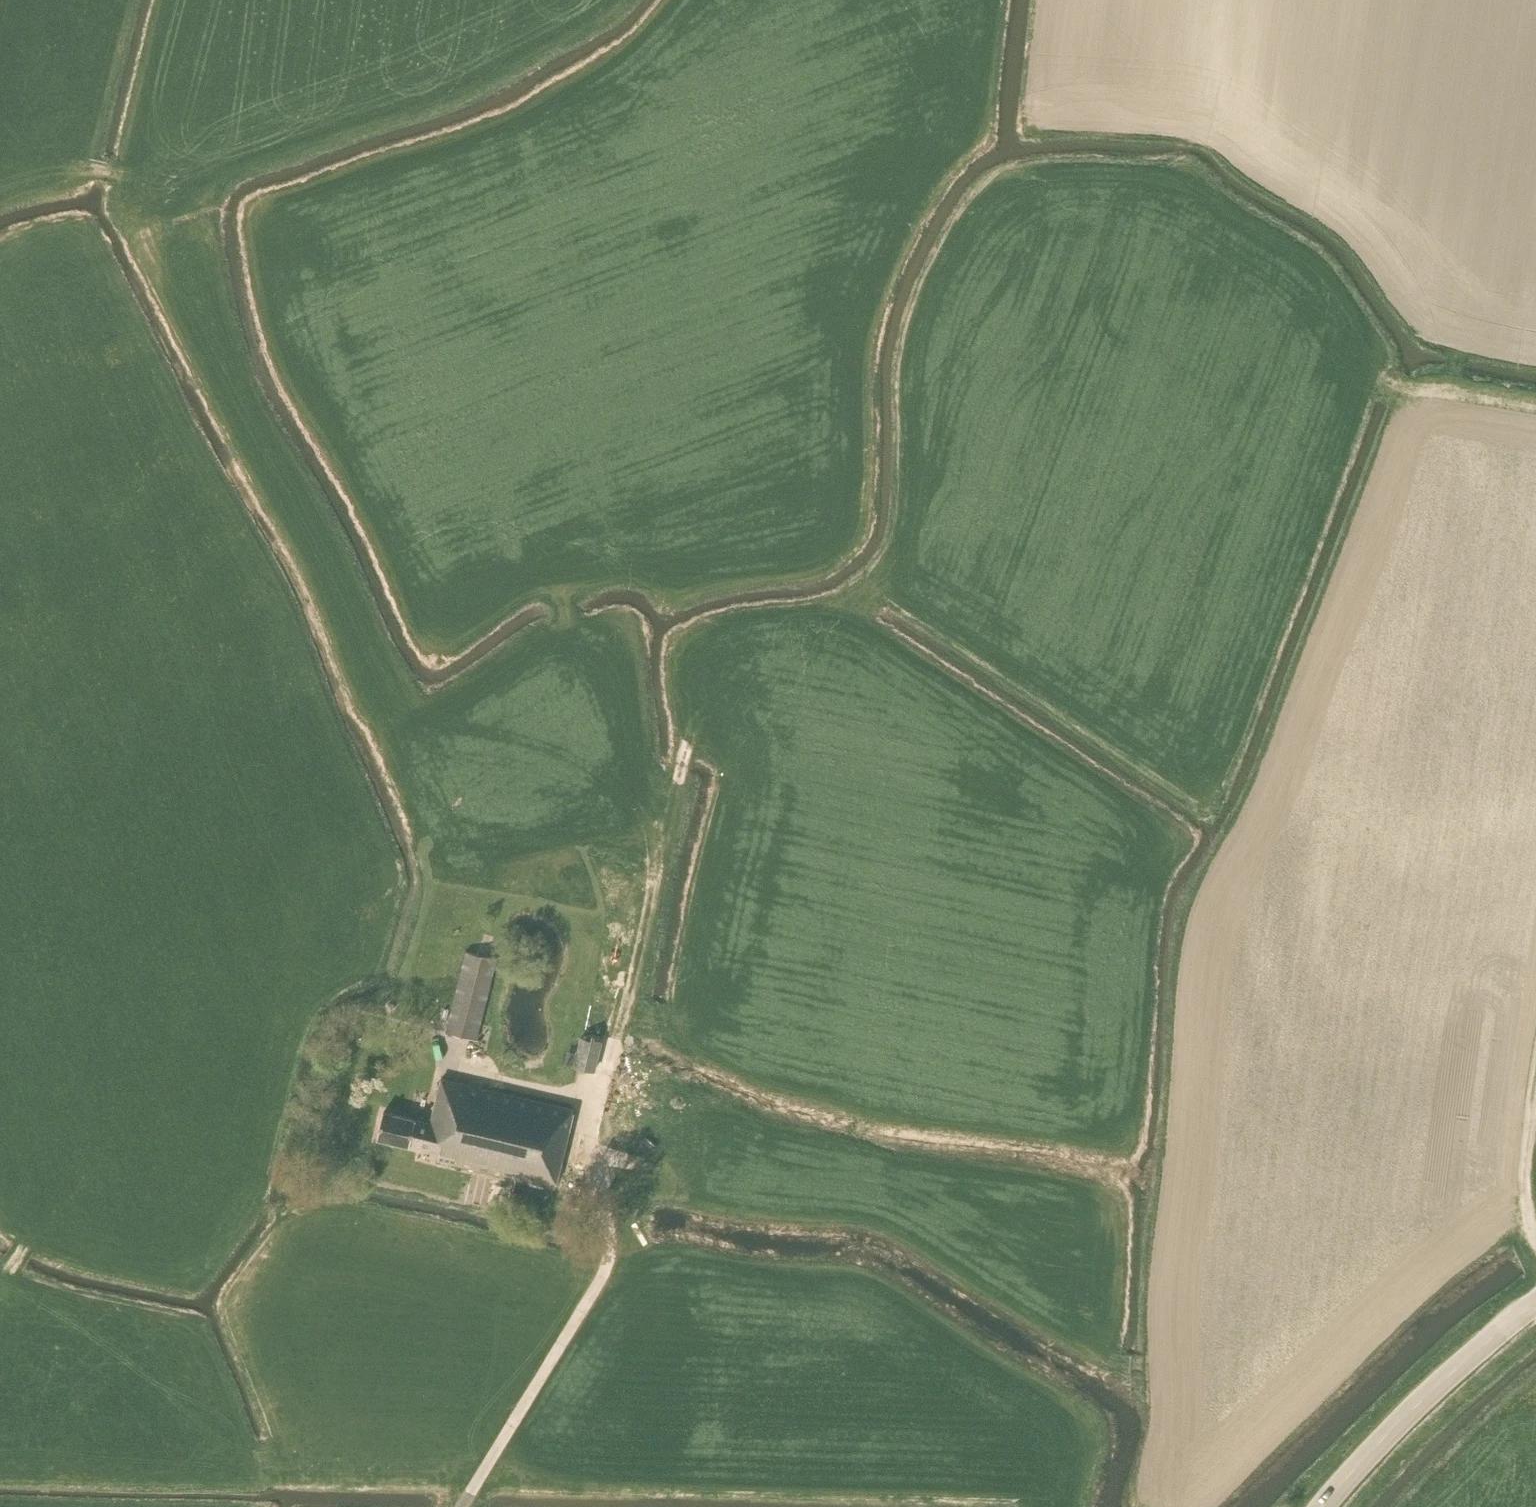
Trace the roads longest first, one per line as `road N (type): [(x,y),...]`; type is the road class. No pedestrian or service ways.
road 1 (track): [(591,1100),(606,1072),(687,743)]
road 2 (tertiary): [(1323,1506),(1421,1401),(1535,1303)]
road 3 (track): [(1535,1233),(1527,1154),(1535,1077)]
road 4 (track): [(591,1100),(448,1066)]

